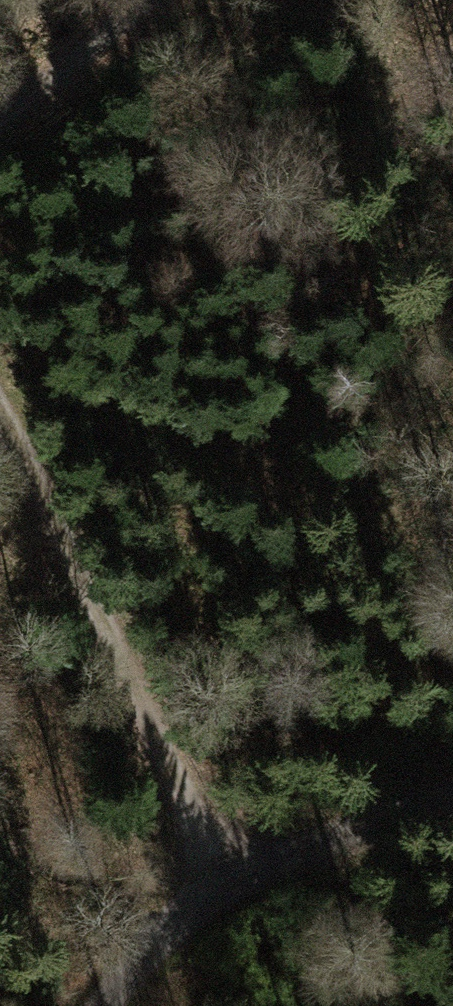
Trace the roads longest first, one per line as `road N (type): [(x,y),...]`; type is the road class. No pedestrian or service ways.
road 1 (track): [(216,878),(65,531),(0,417)]
road 2 (track): [(452,802),(216,878),(163,929),(106,1005)]
road 3 (track): [(275,853),(433,1005)]
road 4 (track): [(0,110),(142,0)]

